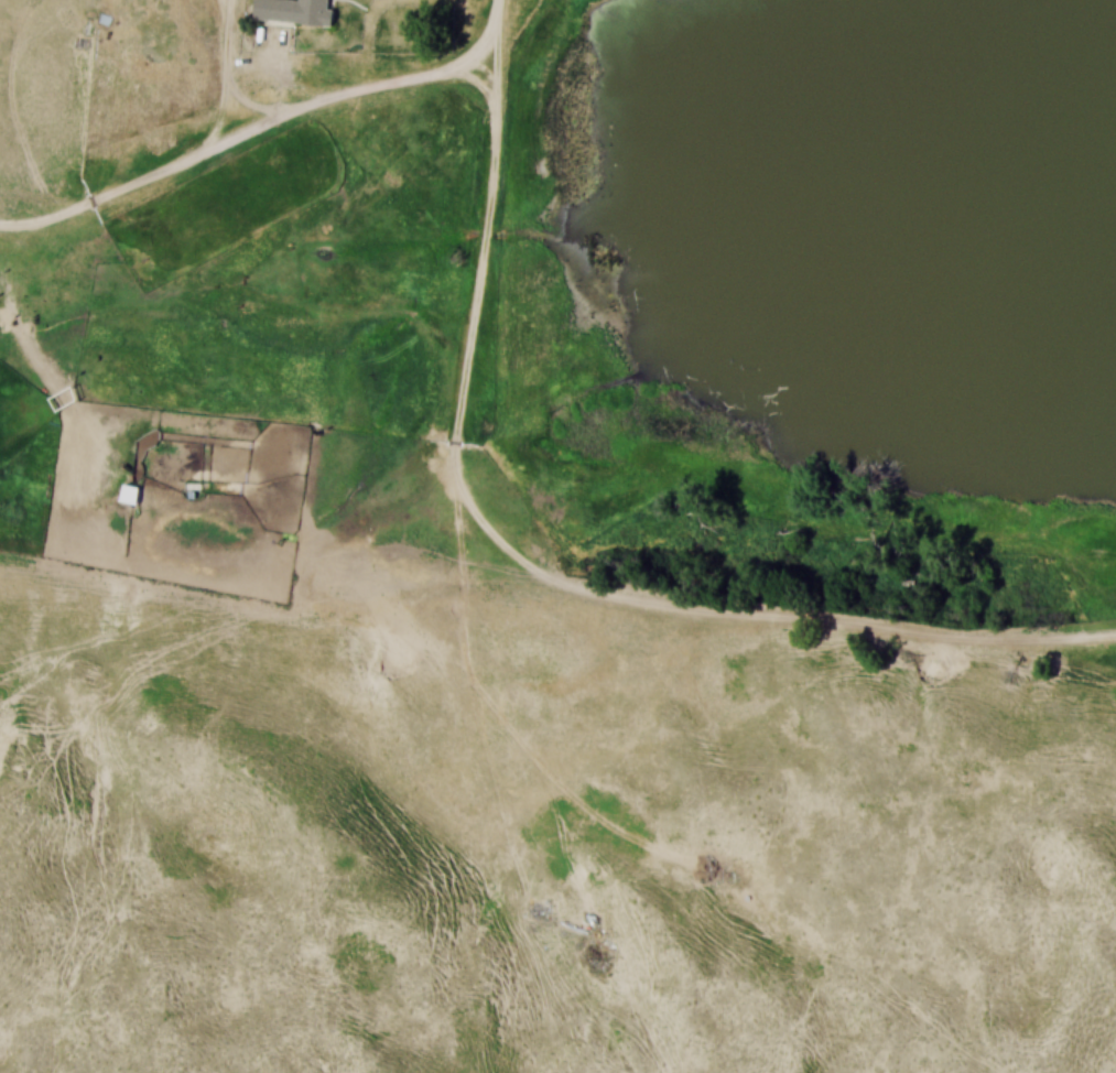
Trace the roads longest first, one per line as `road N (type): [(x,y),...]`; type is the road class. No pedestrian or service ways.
road 1 (residential): [(1115,652),(941,652),(867,637),(698,625),(535,590),(457,498),(452,438),(480,292),(499,68),(480,57),(314,115),(61,228),(0,230)]

